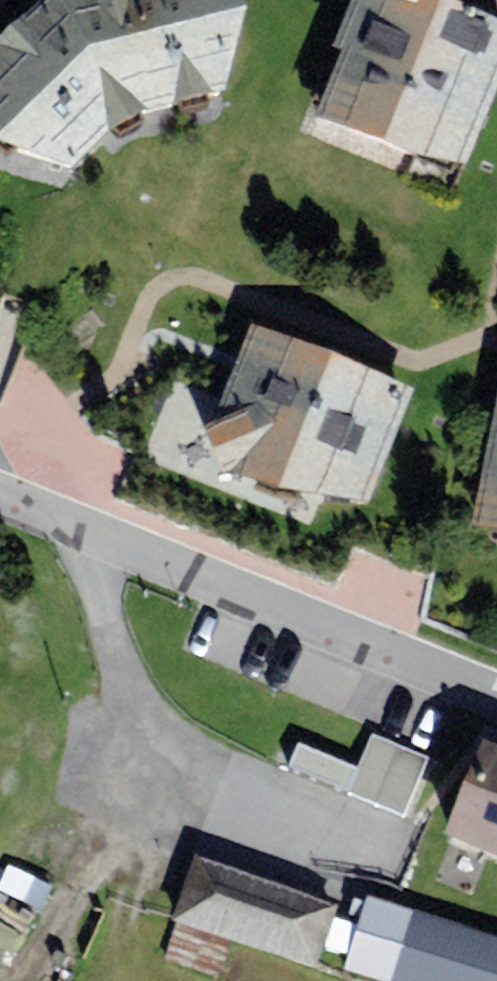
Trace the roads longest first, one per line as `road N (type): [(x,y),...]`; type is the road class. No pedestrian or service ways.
road 1 (residential): [(496,700),(87,533),(0,465)]

